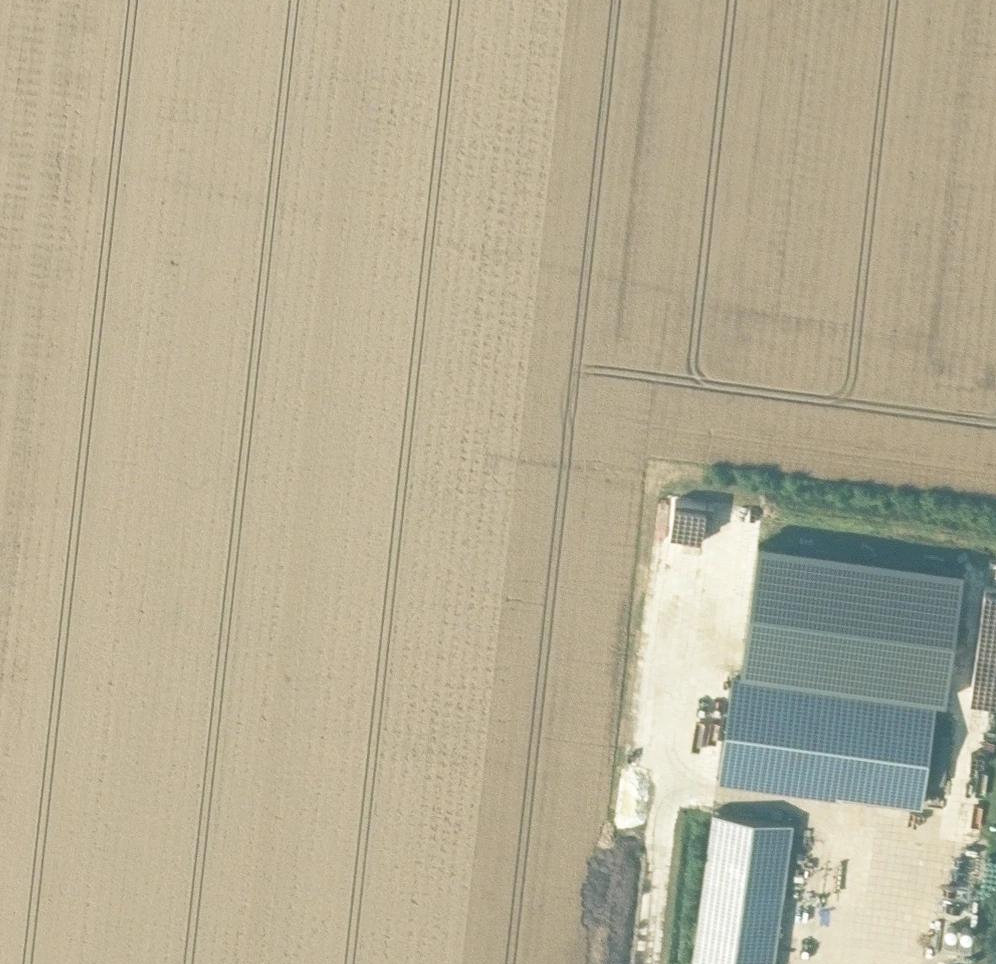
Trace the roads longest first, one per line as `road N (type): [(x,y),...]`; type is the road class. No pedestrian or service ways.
road 1 (track): [(648,963),(698,517)]

